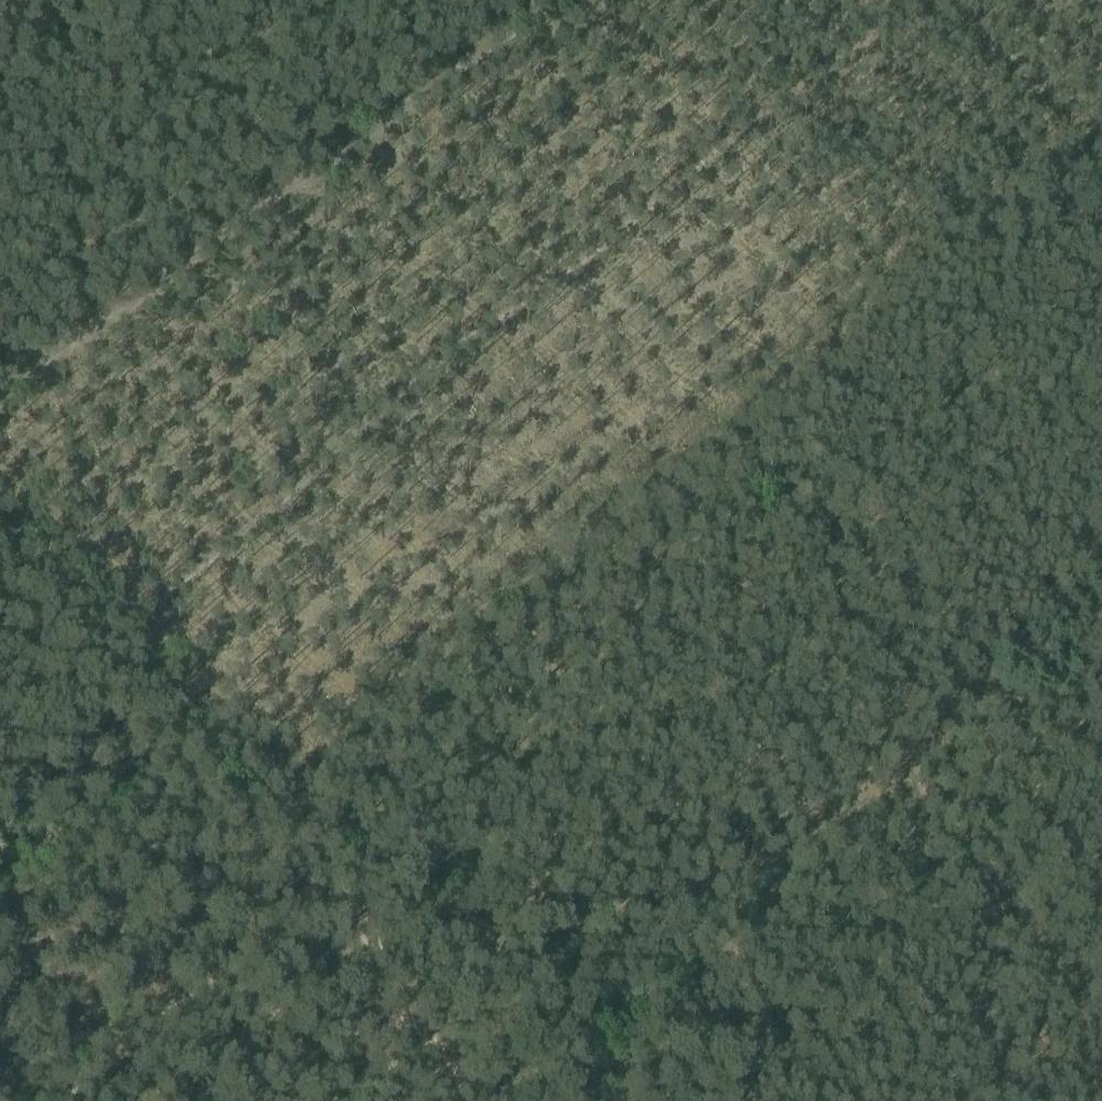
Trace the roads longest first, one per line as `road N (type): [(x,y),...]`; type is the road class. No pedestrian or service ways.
road 1 (track): [(937,0),(447,352),(364,436),(133,628),(317,804),(329,880),(380,1011),(443,1076),(456,1100)]
road 2 (track): [(1101,993),(987,855),(1101,754)]
road 3 (track): [(0,509),(133,628)]

